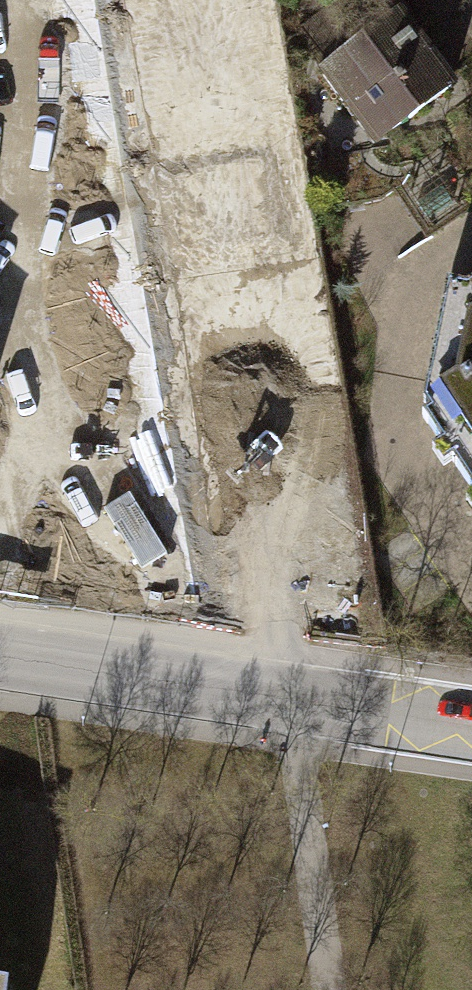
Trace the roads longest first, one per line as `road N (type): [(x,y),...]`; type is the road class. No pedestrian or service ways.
road 1 (motorway): [(24,0),(172,989)]
road 2 (motorway): [(313,989),(221,314),(170,0)]
road 3 (residential): [(471,725),(0,659)]

